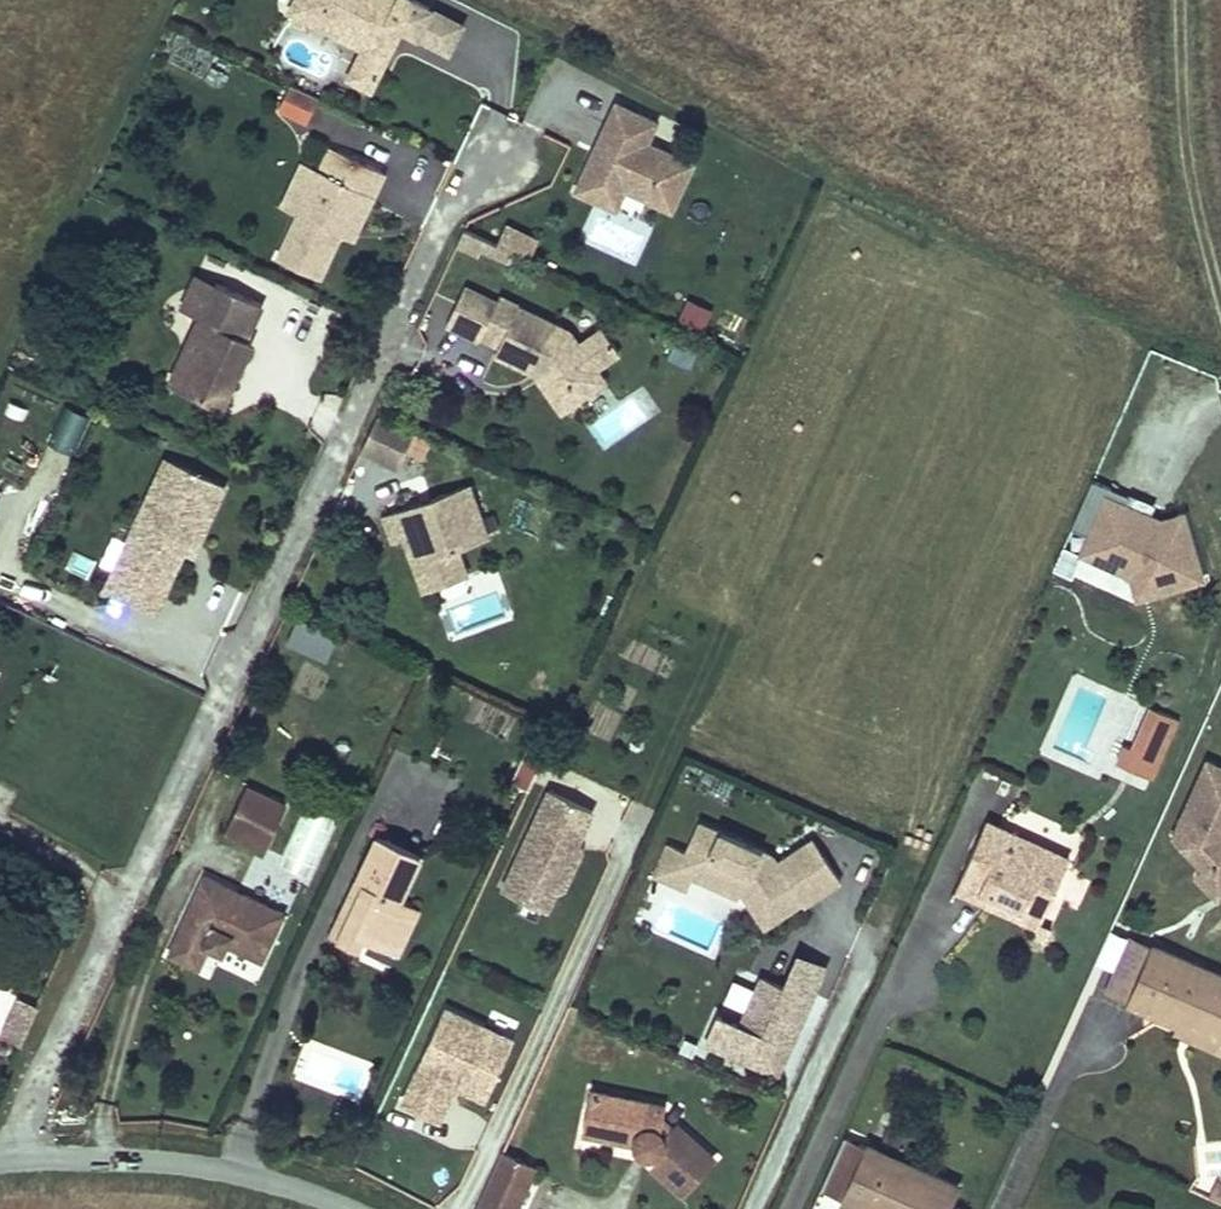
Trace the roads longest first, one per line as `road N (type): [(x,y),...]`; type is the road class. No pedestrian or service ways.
road 1 (residential): [(492,162),(433,236),(24,1102),(8,1157)]
road 2 (unclassified): [(8,1157),(104,1149),(238,1166),(364,1208)]
road 3 (track): [(1168,0),(1175,139),(1220,305)]

